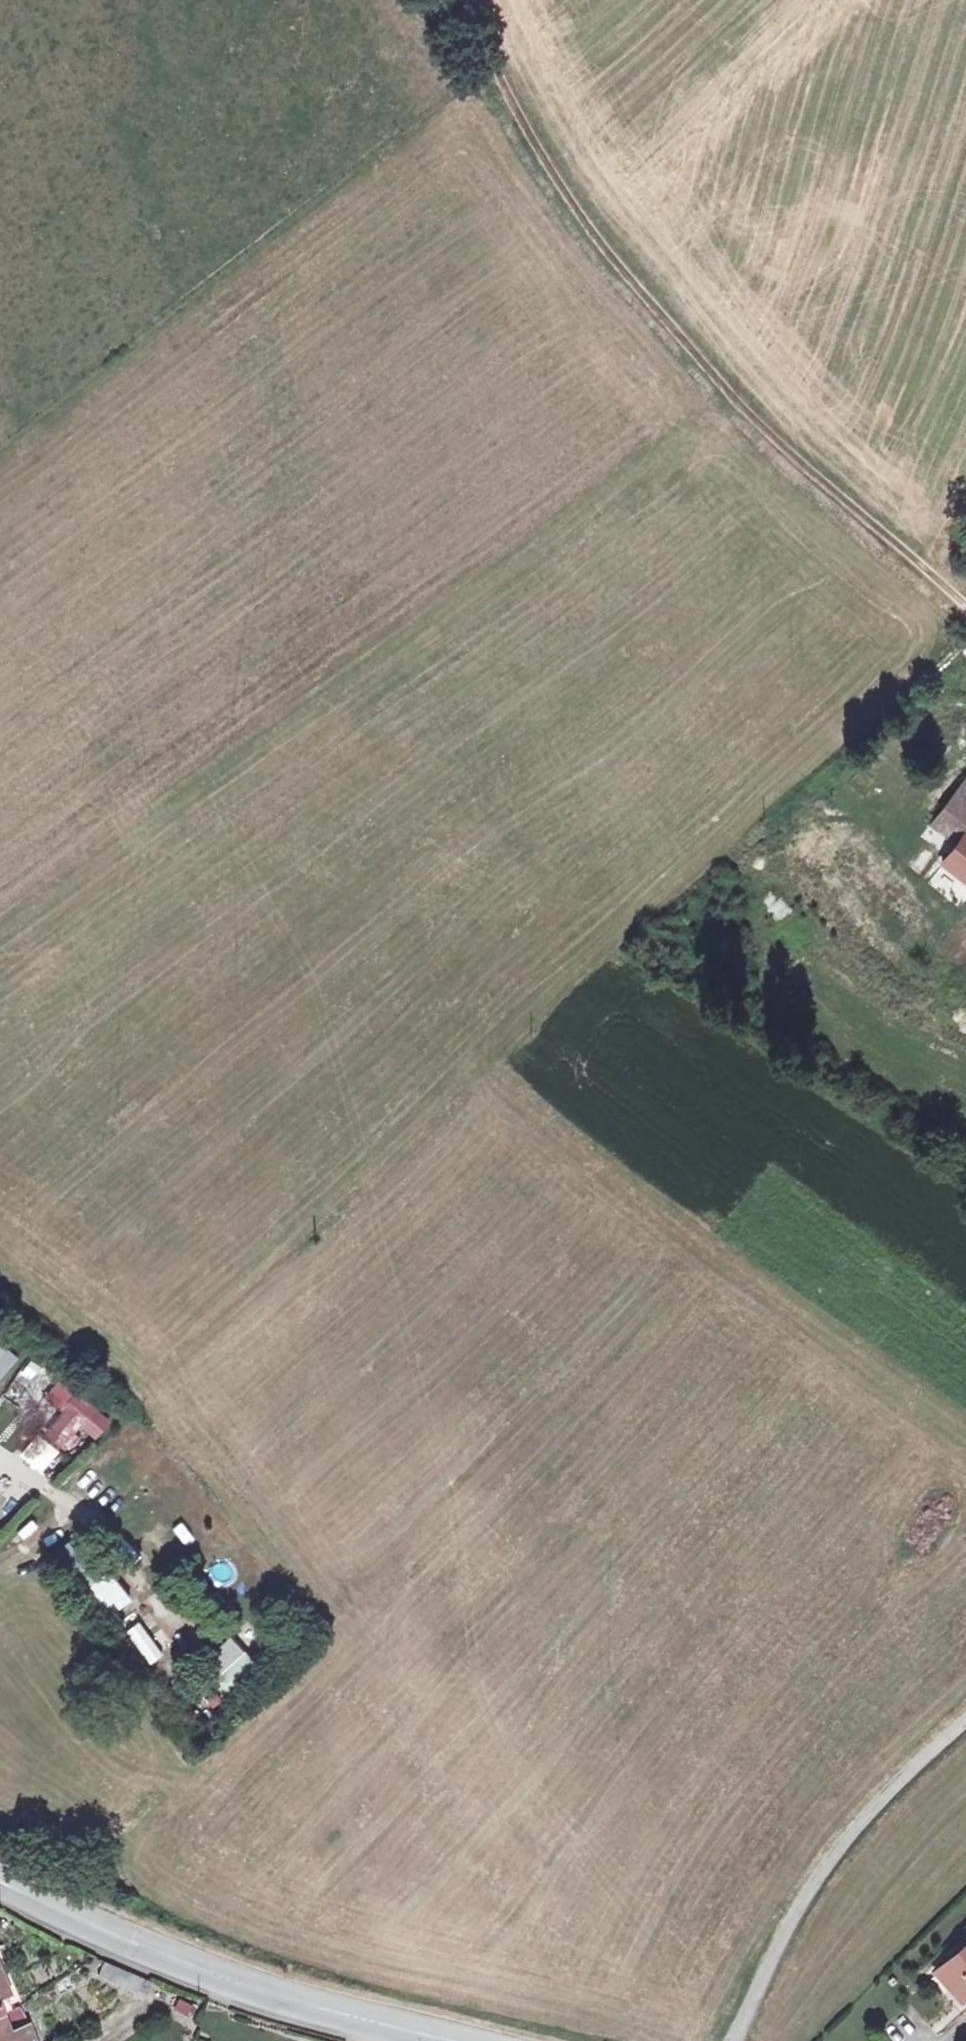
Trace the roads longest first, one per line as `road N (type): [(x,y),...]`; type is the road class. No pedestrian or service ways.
road 1 (track): [(469,0),(566,189),(631,272),(755,419),(965,603)]
road 2 (secondary): [(450,2040),(238,1984),(1,1883)]
road 3 (unclassified): [(965,1725),(838,1854),(730,2040)]

